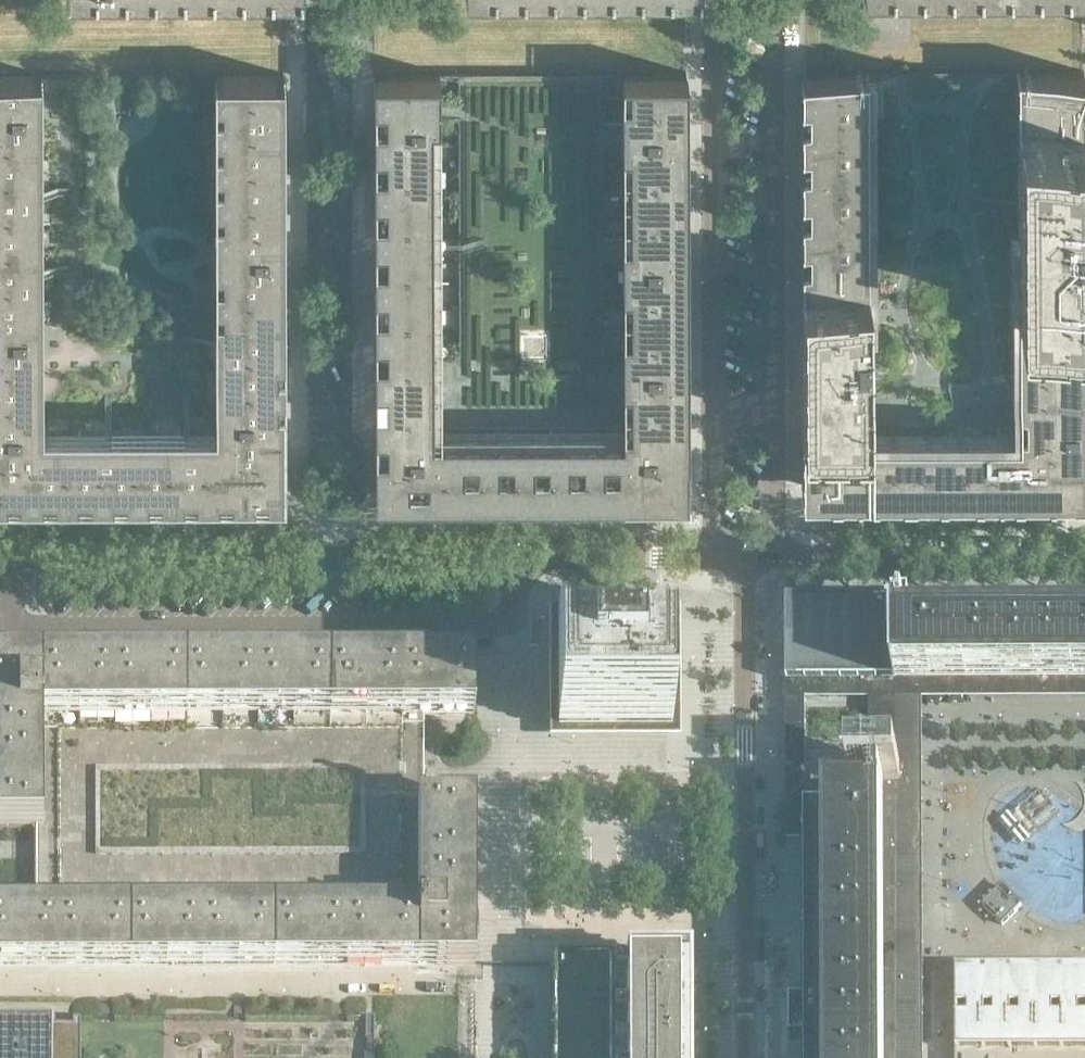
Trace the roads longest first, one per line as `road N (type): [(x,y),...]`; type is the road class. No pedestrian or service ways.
road 1 (residential): [(748,559),(775,509),(773,49),(758,25),(727,25),(716,45),(713,510)]
road 2 (residential): [(748,559),(0,564)]
road 3 (residential): [(746,1057),(748,559)]
road 4 (residential): [(1084,557),(748,559)]

